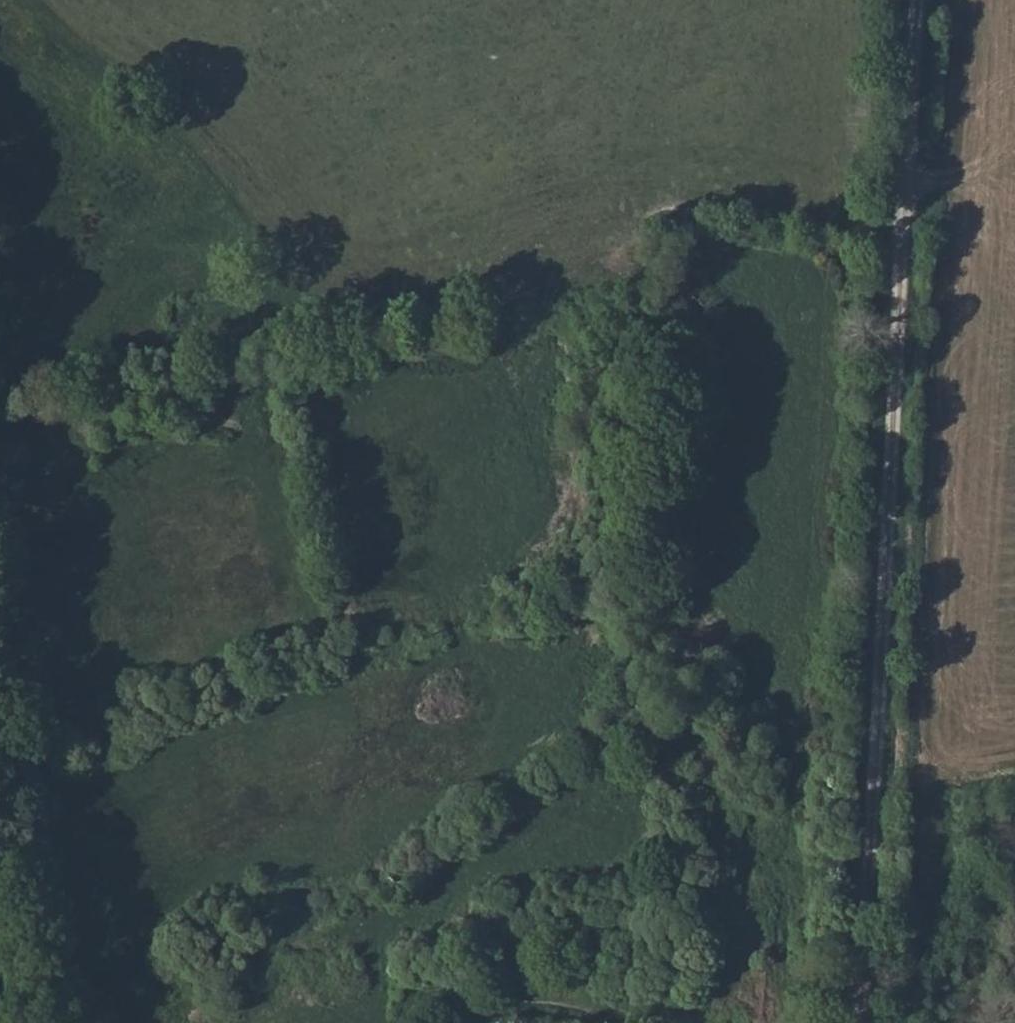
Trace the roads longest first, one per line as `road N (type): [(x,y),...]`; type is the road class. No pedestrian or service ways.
road 1 (track): [(858,1022),(922,0)]
road 2 (track): [(414,1022),(418,1002),(600,1022)]

